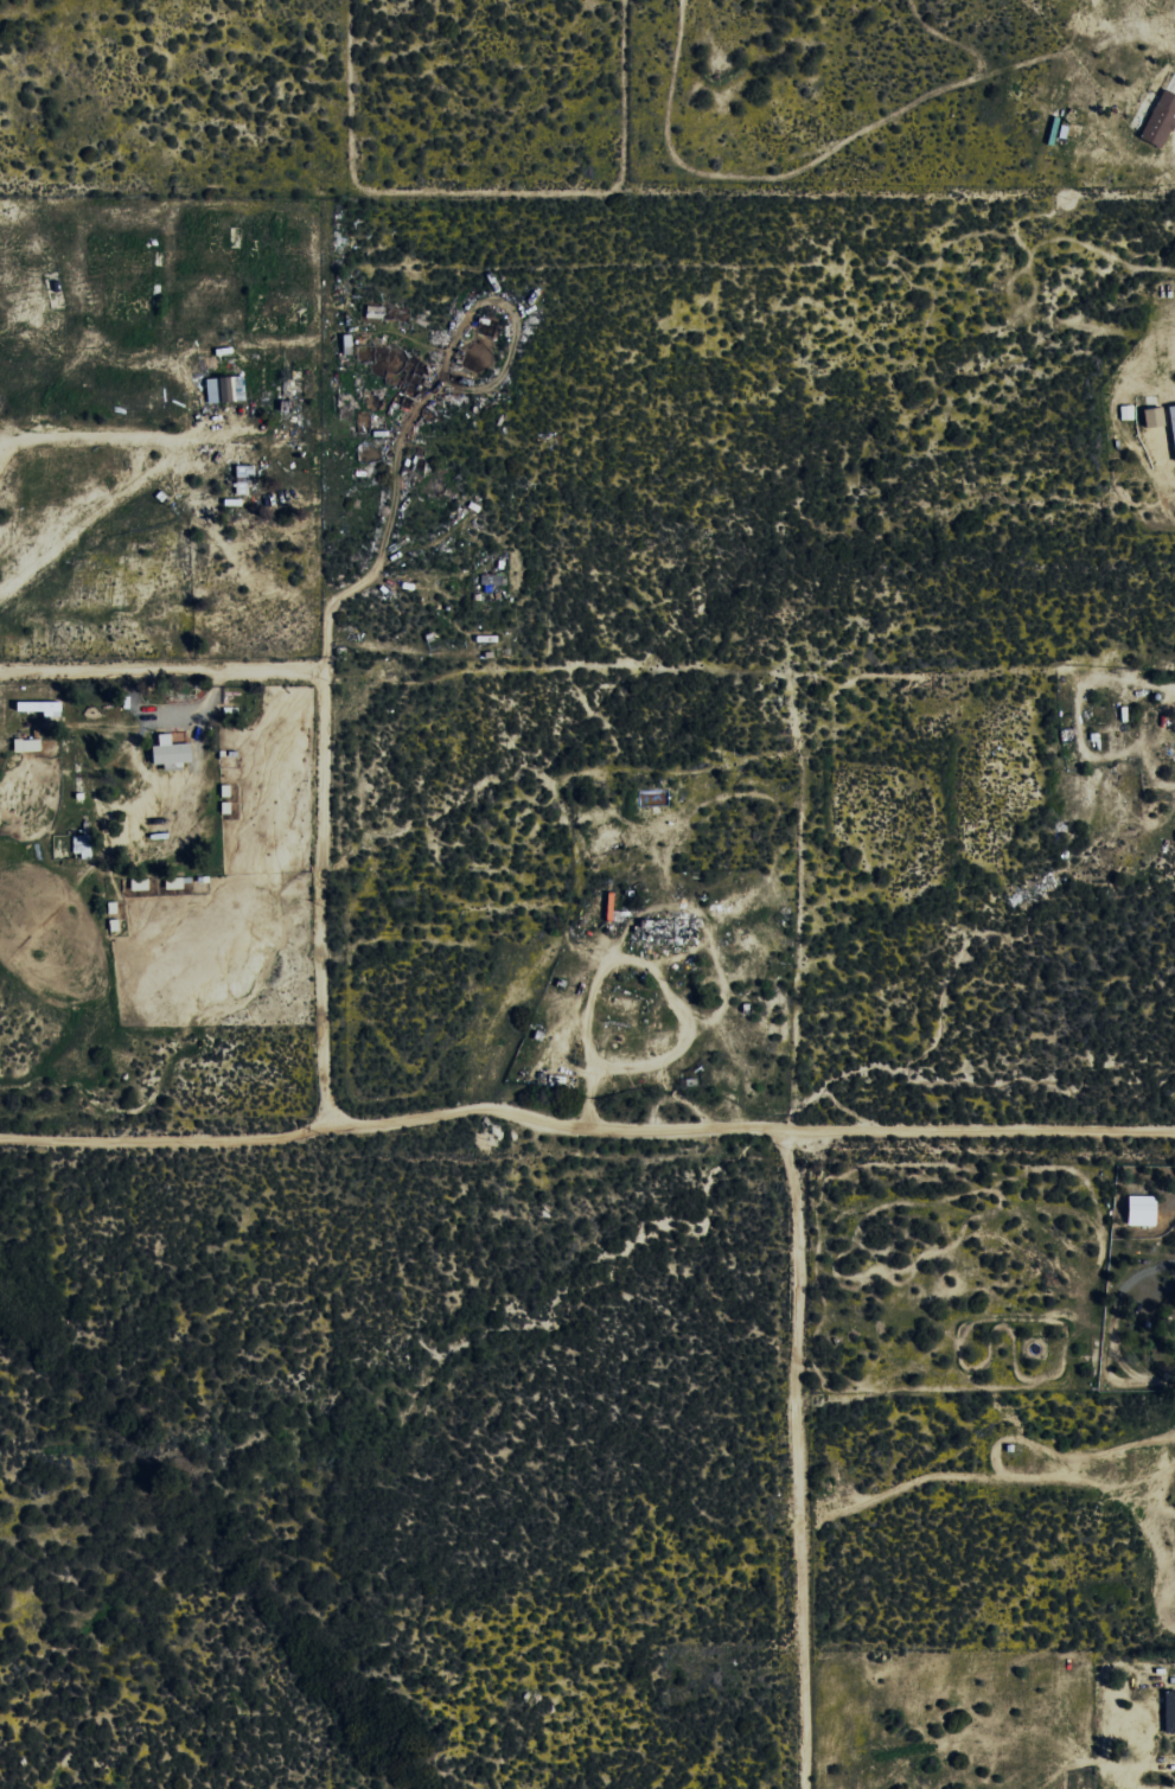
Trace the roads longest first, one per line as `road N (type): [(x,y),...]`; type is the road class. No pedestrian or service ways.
road 1 (residential): [(1174,1135),(721,1129),(592,1136),(509,1113),(236,1141),(0,1144)]
road 2 (residential): [(330,1132),(326,619)]
road 3 (residential): [(326,673),(0,675)]

